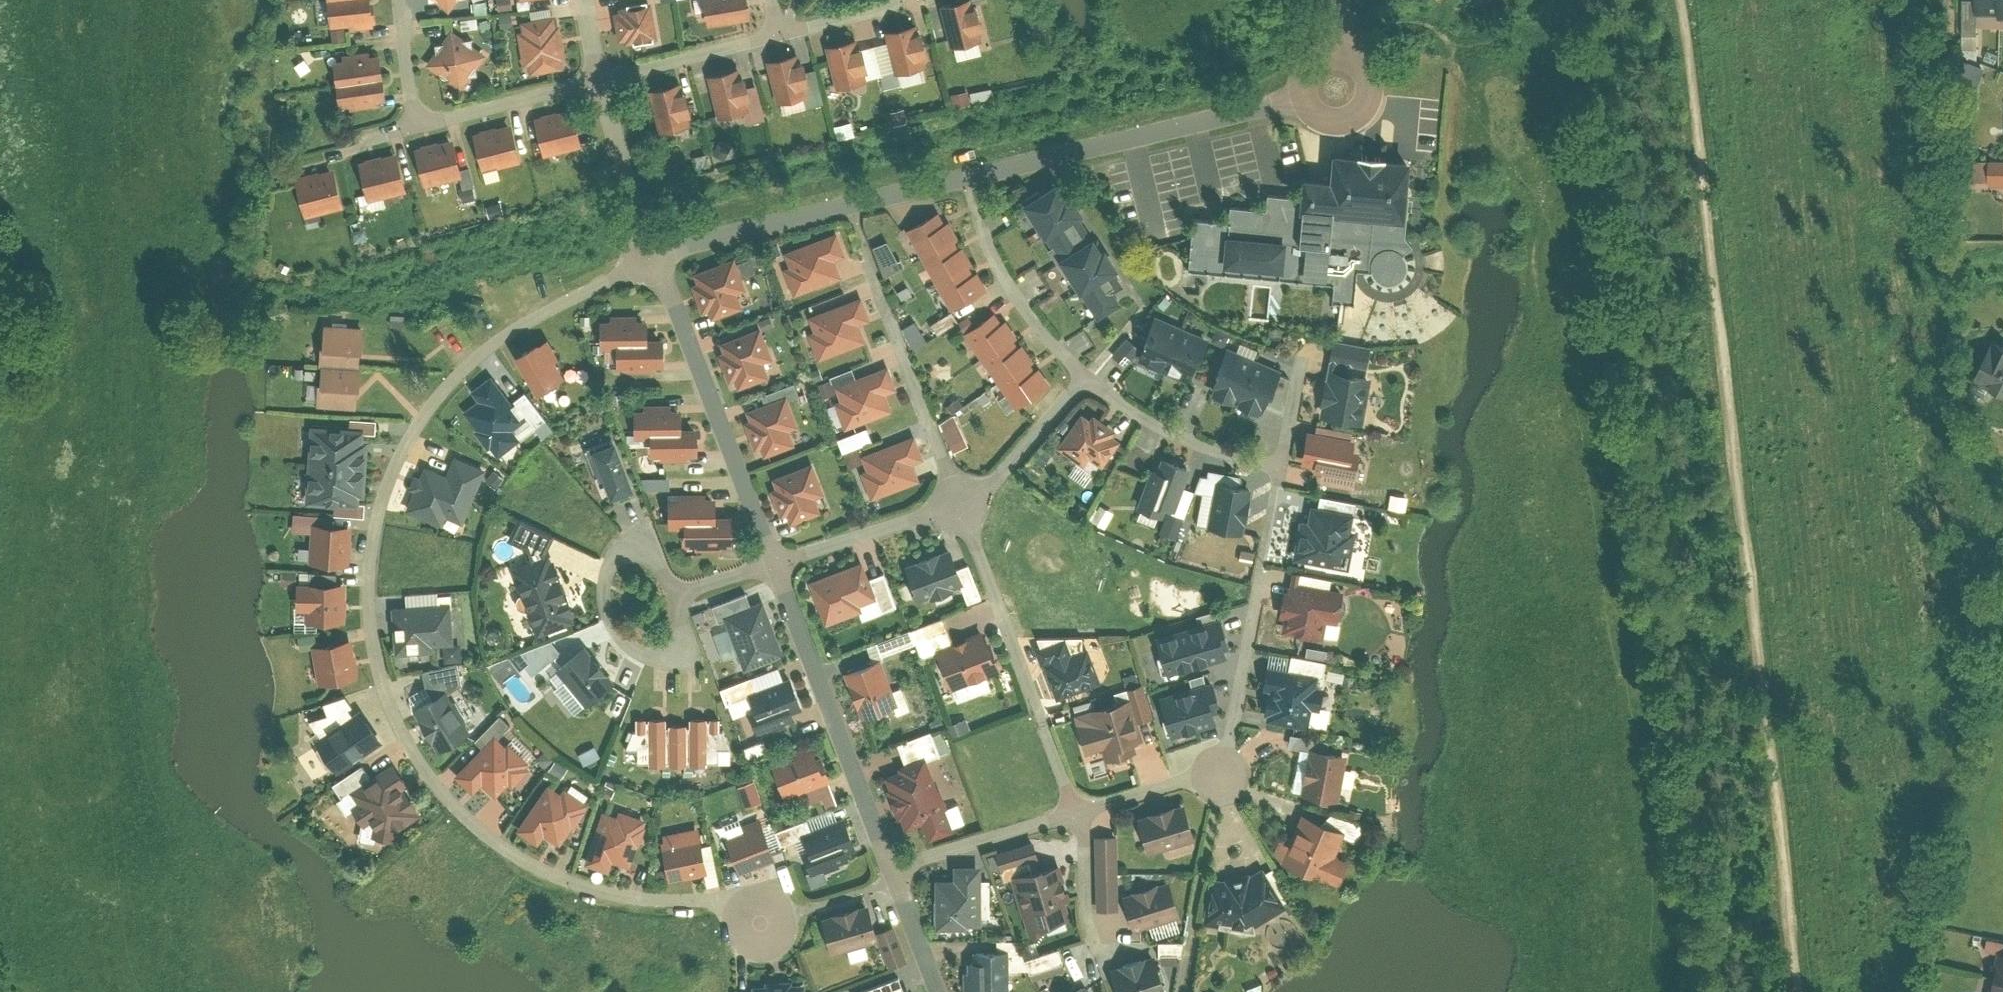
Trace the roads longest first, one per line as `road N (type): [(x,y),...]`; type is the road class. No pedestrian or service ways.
road 1 (residential): [(654,257),(493,341),(454,373),(386,480),(371,537),(368,621),(402,736),(431,788),(483,829),(534,865),(587,887),(721,900),(760,925)]
road 2 (track): [(1681,0),(1799,991)]
road 3 (residential): [(1078,810),(1220,775),(1280,461)]
road 4 (residential): [(1306,101),(963,176)]
road 5 (residential): [(896,872),(775,560)]
road 6 (residential): [(775,560),(654,257)]
road 7 (residential): [(961,506),(1078,810)]
road 8 (residential): [(963,176),(654,257)]
road 9 (residential): [(676,596),(650,536),(612,573),(609,609),(632,652),(652,661),(695,654)]
road 10 (residential): [(868,258),(961,506)]
road 11 (residential): [(1085,374),(1000,271),(963,176)]
road 12 (residential): [(1280,461),(1179,433),(1085,374)]
road 13 (residential): [(961,506),(775,560)]
road 14 (residential): [(896,872),(1078,810)]
road 15 (residential): [(415,128),(600,81)]
road 16 (residential): [(600,81),(779,36)]
road 17 (residential): [(654,257),(600,81)]
road 18 (residential): [(1085,374),(989,487),(961,506)]
road 19 (residential): [(1306,101),(1328,123),(1359,118),(1371,100),(1370,79),(1346,58)]
road 20 (residential): [(396,0),(415,128)]
road 21 (residential): [(940,991),(896,872)]
road 22 (residential): [(900,0),(779,36)]

